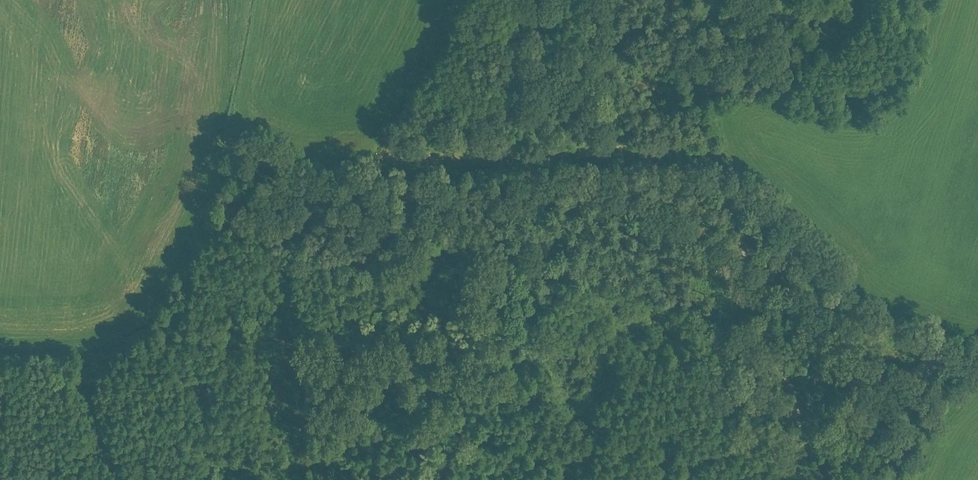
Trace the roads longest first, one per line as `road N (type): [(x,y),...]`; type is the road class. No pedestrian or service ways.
road 1 (unclassified): [(821,479),(708,125),(657,0)]

